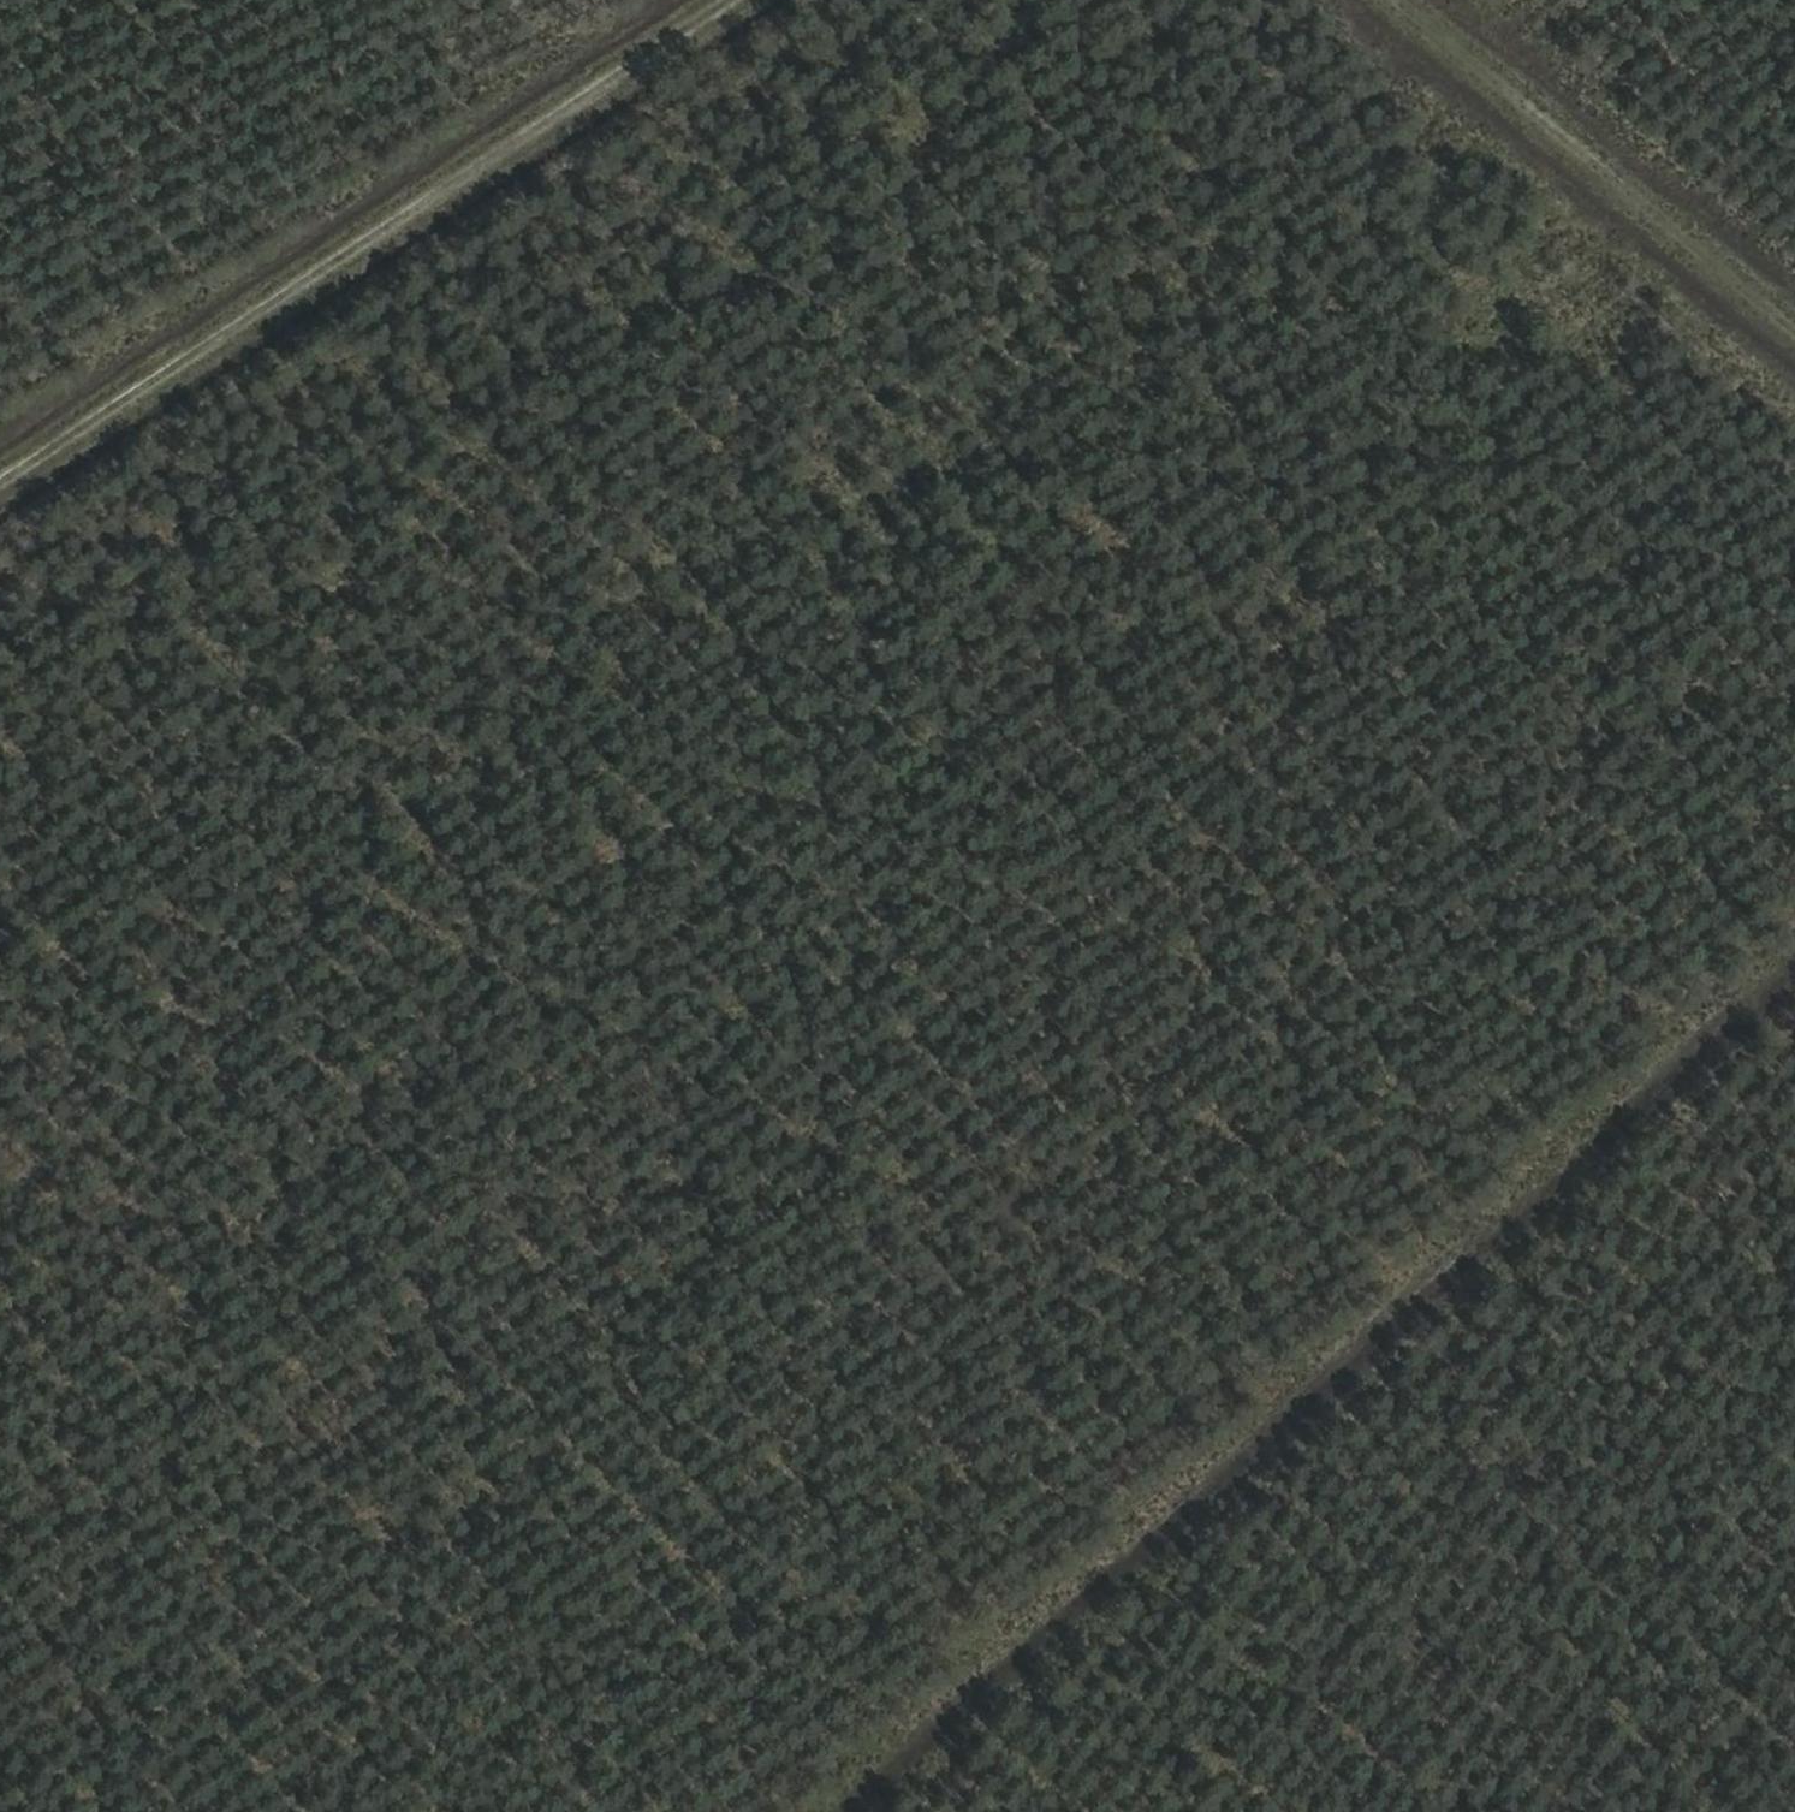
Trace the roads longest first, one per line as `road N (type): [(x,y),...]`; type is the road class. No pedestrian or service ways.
road 1 (track): [(853,1811),(1794,976)]
road 2 (track): [(0,487),(733,0)]
road 3 (track): [(1794,322),(1408,0)]

